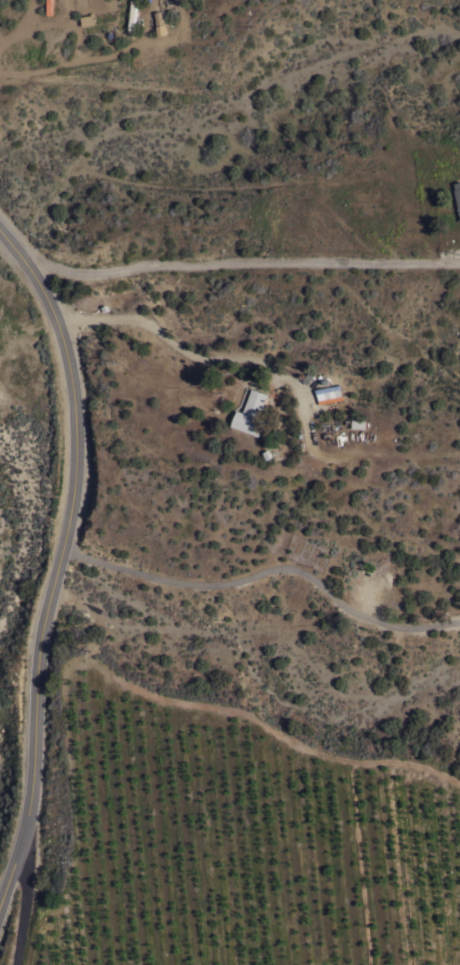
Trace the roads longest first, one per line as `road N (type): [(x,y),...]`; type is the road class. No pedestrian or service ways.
road 1 (secondary): [(0,896),(19,832),(77,453),(67,348),(47,293),(0,221)]

